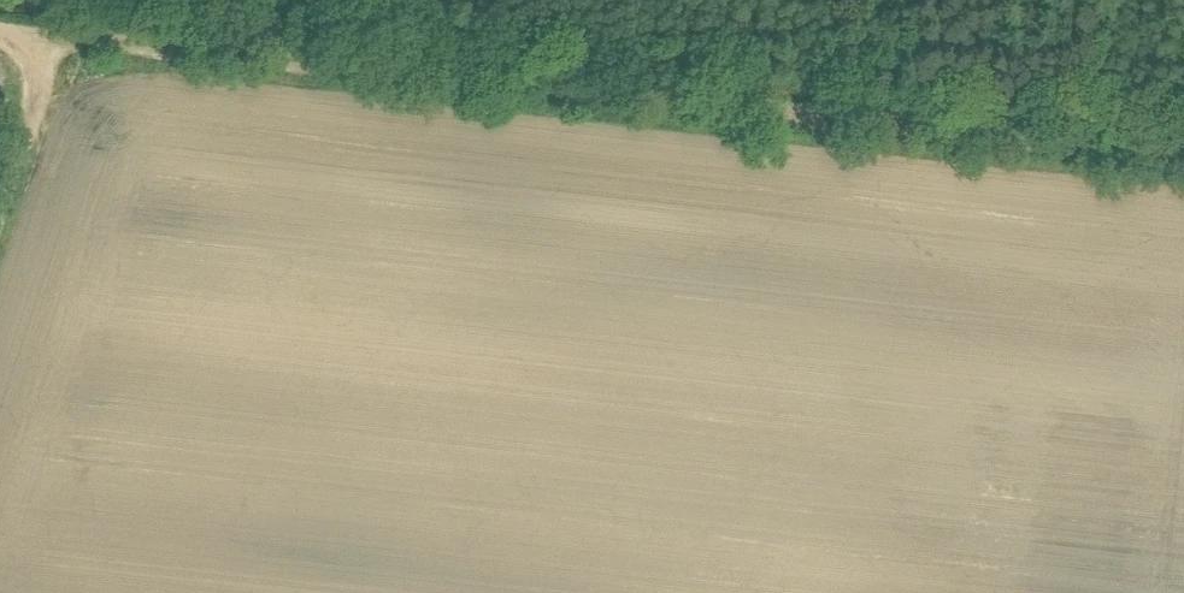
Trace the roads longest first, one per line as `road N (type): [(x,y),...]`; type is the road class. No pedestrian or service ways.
road 1 (track): [(28,23),(1183,149)]

